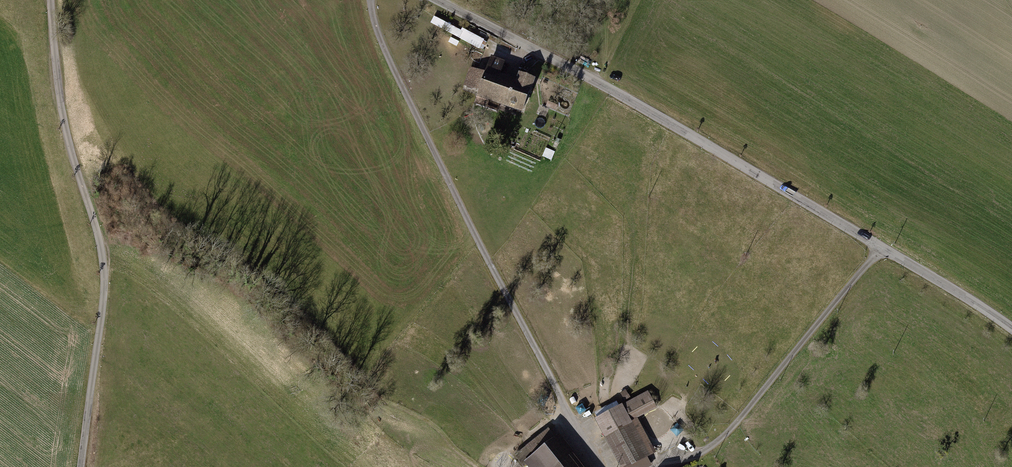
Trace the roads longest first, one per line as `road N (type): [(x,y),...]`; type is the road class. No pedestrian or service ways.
road 1 (tertiary): [(1011,328),(621,95),(438,0)]
road 2 (unclassified): [(599,466),(396,73),(371,0)]
road 3 (residential): [(81,466),(104,272),(64,123),(51,0)]

